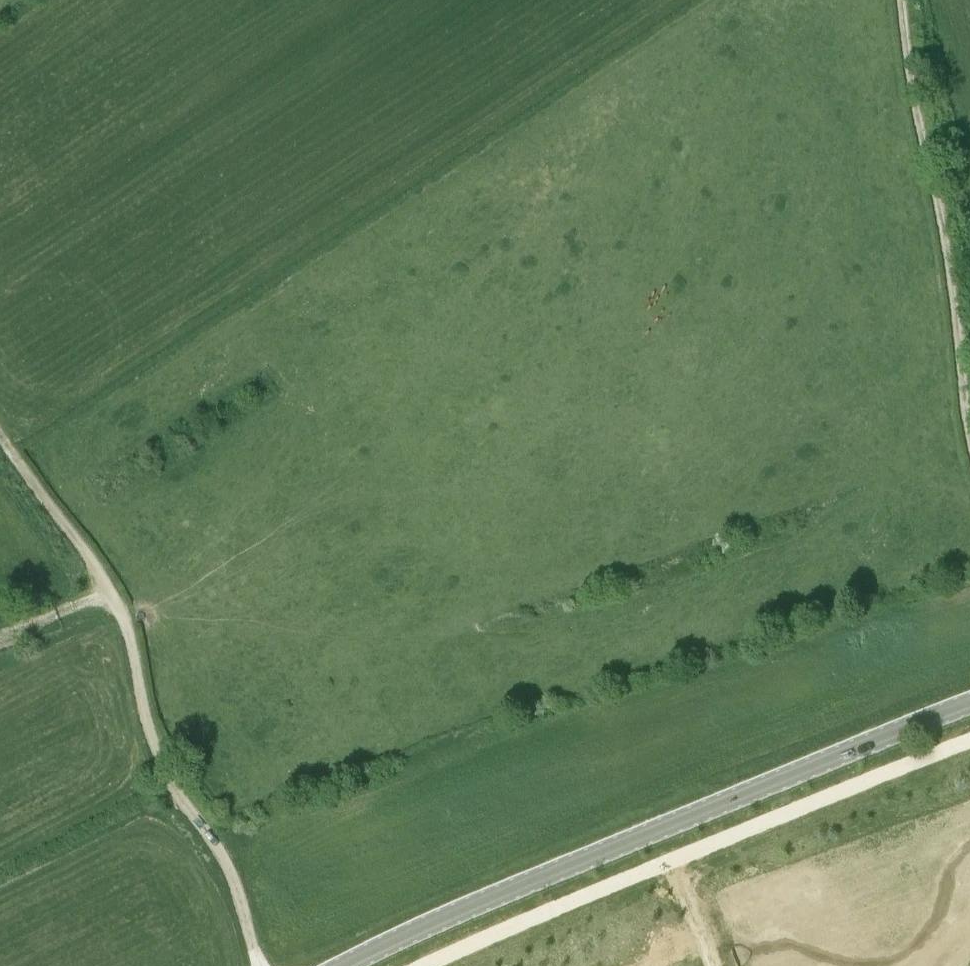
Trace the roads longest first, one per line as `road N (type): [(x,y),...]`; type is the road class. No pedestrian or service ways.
road 1 (tertiary): [(342,965),(969,702)]
road 2 (track): [(0,436),(119,602),(153,739),(229,867),(260,965)]
road 3 (track): [(969,434),(903,0)]

